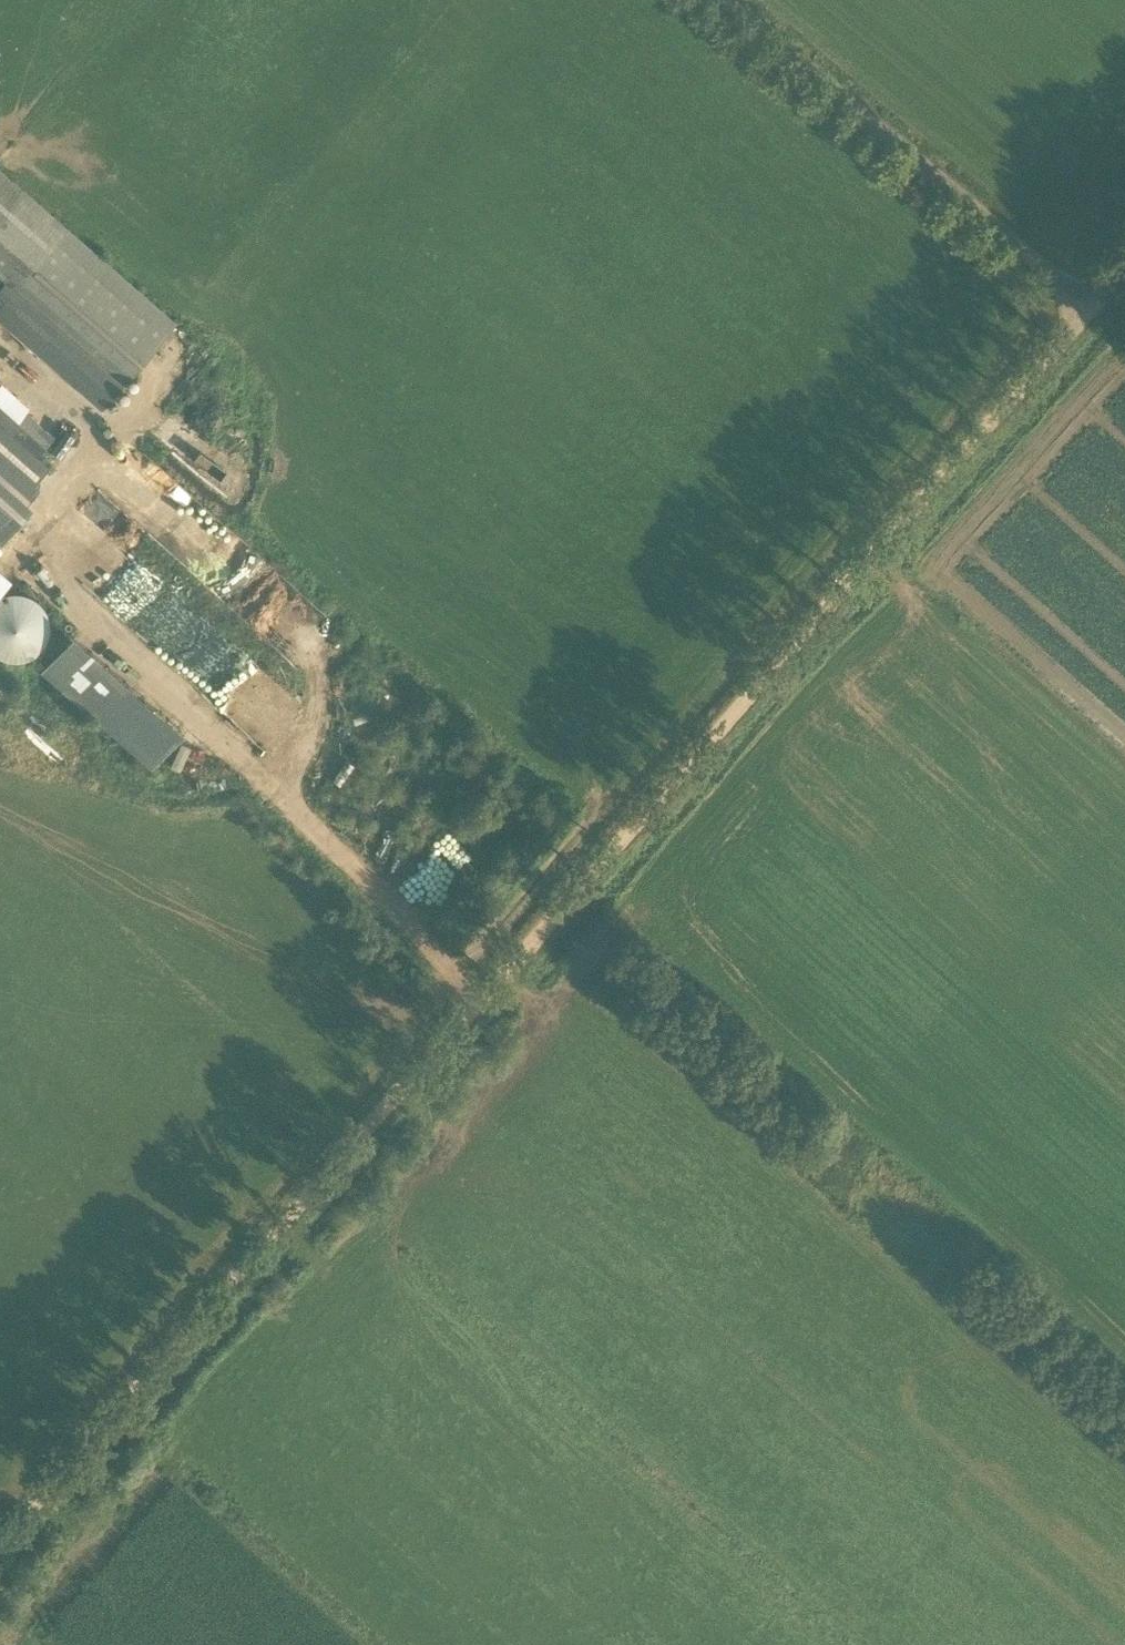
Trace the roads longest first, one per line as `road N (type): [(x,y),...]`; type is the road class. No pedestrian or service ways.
road 1 (track): [(0,1552),(1079,313)]
road 2 (track): [(1079,313),(712,0)]

